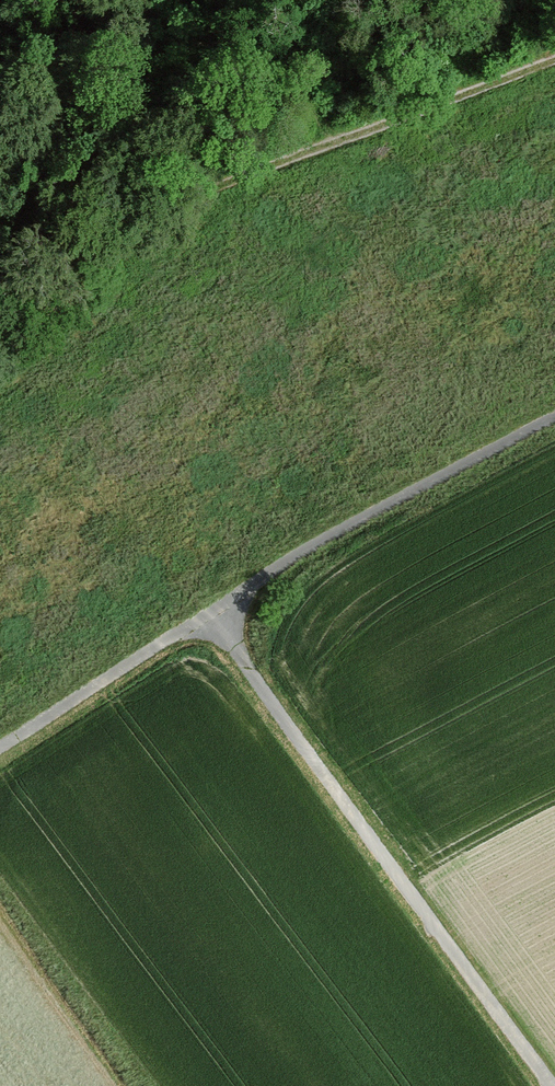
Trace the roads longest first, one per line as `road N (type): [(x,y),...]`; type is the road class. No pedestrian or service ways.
road 1 (track): [(553,1085),(208,613),(297,553),(554,415)]
road 2 (track): [(554,58),(145,205),(0,330)]
road 3 (track): [(0,746),(208,613)]

